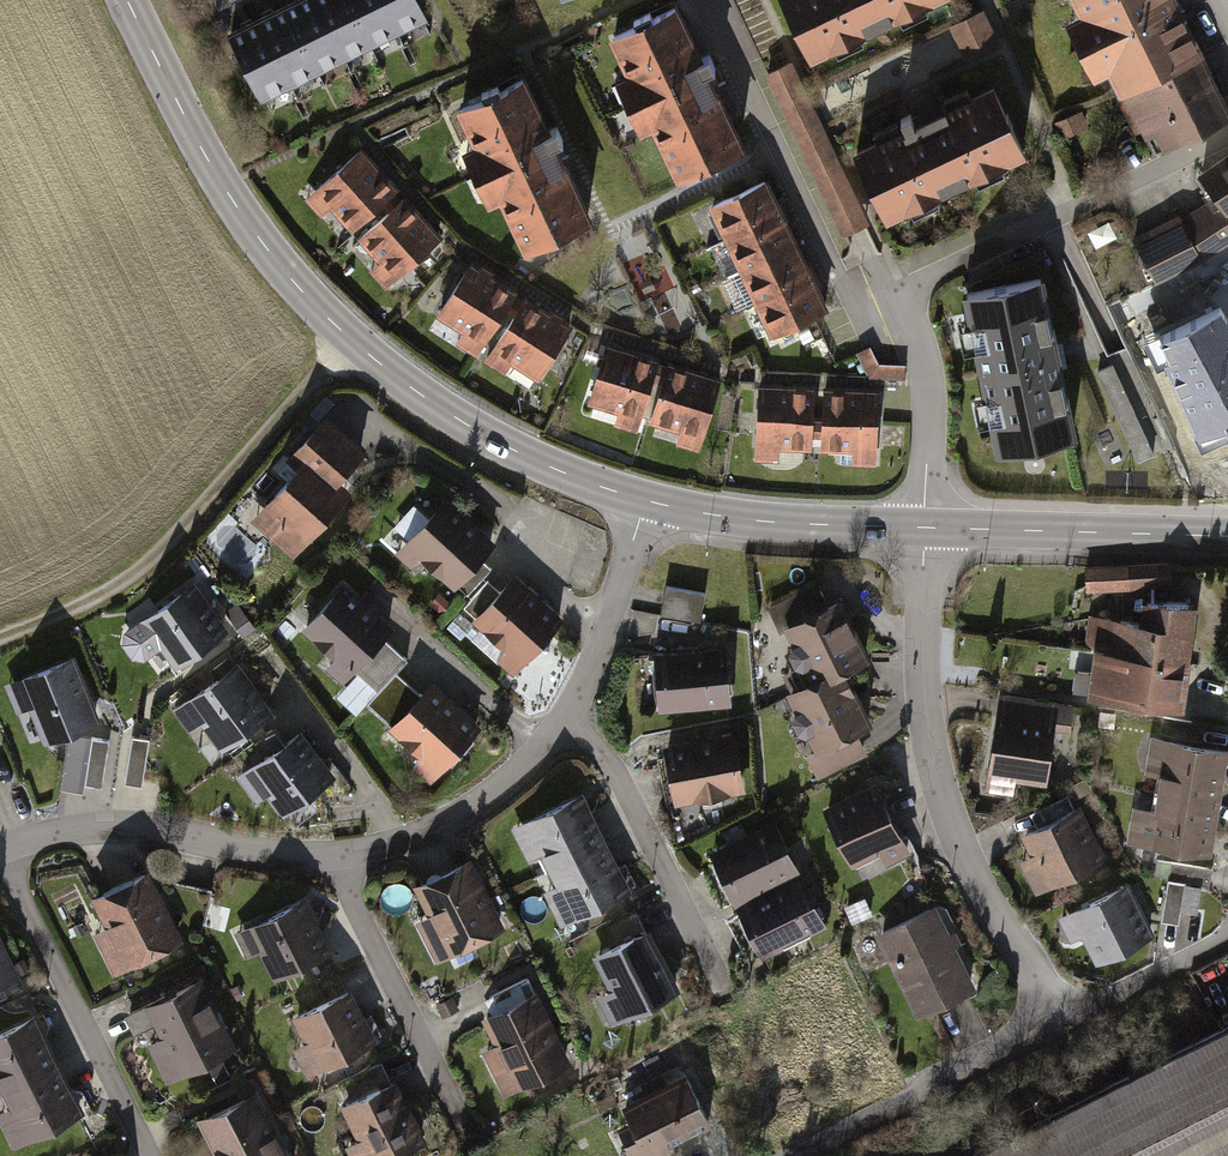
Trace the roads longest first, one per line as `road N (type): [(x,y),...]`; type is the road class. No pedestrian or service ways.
road 1 (secondary): [(646,500),(513,450),(350,340),(304,294),(223,185),(127,0)]
road 2 (residential): [(924,527),(927,385),(900,294),(1123,195),(1227,136)]
road 3 (residential): [(1061,1015),(970,867),(936,770),(922,661),(924,527)]
road 4 (track): [(350,340),(162,551),(95,597),(0,637)]
road 5 (residential): [(0,853),(146,1155)]
road 6 (residential): [(330,854),(278,853),(134,827),(61,832),(0,850)]
road 7 (residential): [(566,713),(621,782),(726,993)]
road 8 (residential): [(330,854),(467,1137)]
road 9 (residential): [(1061,1015),(790,1155)]
road 10 (secondary): [(1227,536),(924,527)]
road 11 (residential): [(566,713),(525,765),(459,814),(383,846),(330,854)]
road 12 (secondary): [(924,527),(767,522),(646,500)]
road 13 (residential): [(646,500),(594,659),(566,713)]
road 14 (residential): [(1061,1015),(1227,932)]

